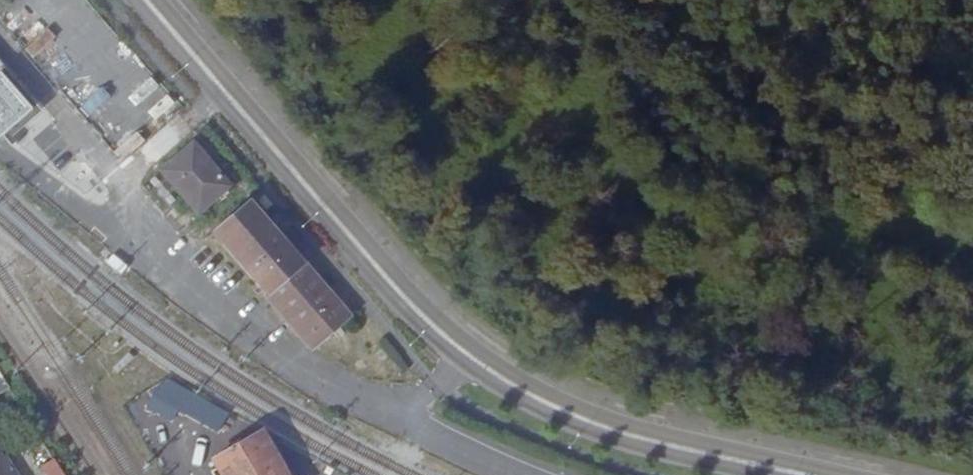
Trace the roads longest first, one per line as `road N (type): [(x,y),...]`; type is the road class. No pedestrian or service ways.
road 1 (secondary): [(146,0),(383,275),(492,374),(586,421),(802,474)]

